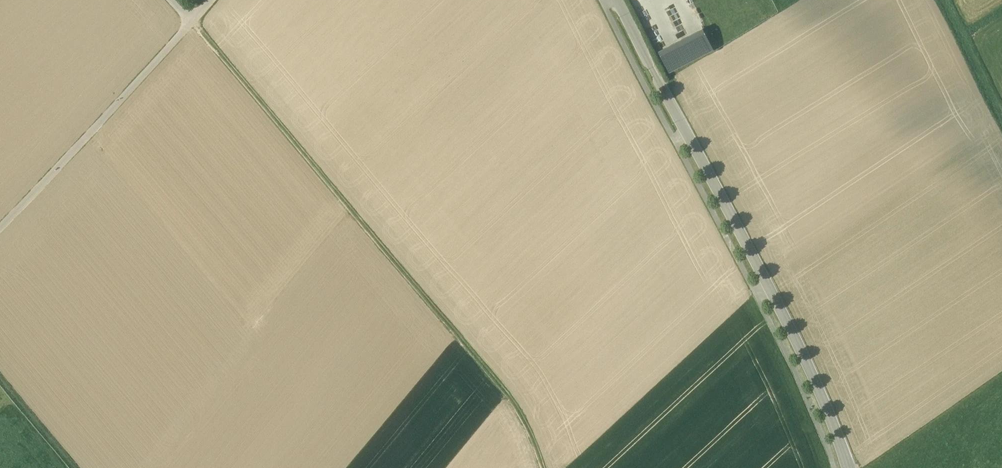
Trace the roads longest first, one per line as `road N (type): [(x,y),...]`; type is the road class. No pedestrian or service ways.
road 1 (track): [(196,25),(502,389),(544,467)]
road 2 (unclassified): [(848,467),(803,351),(618,0)]
road 3 (residential): [(0,227),(196,25)]

